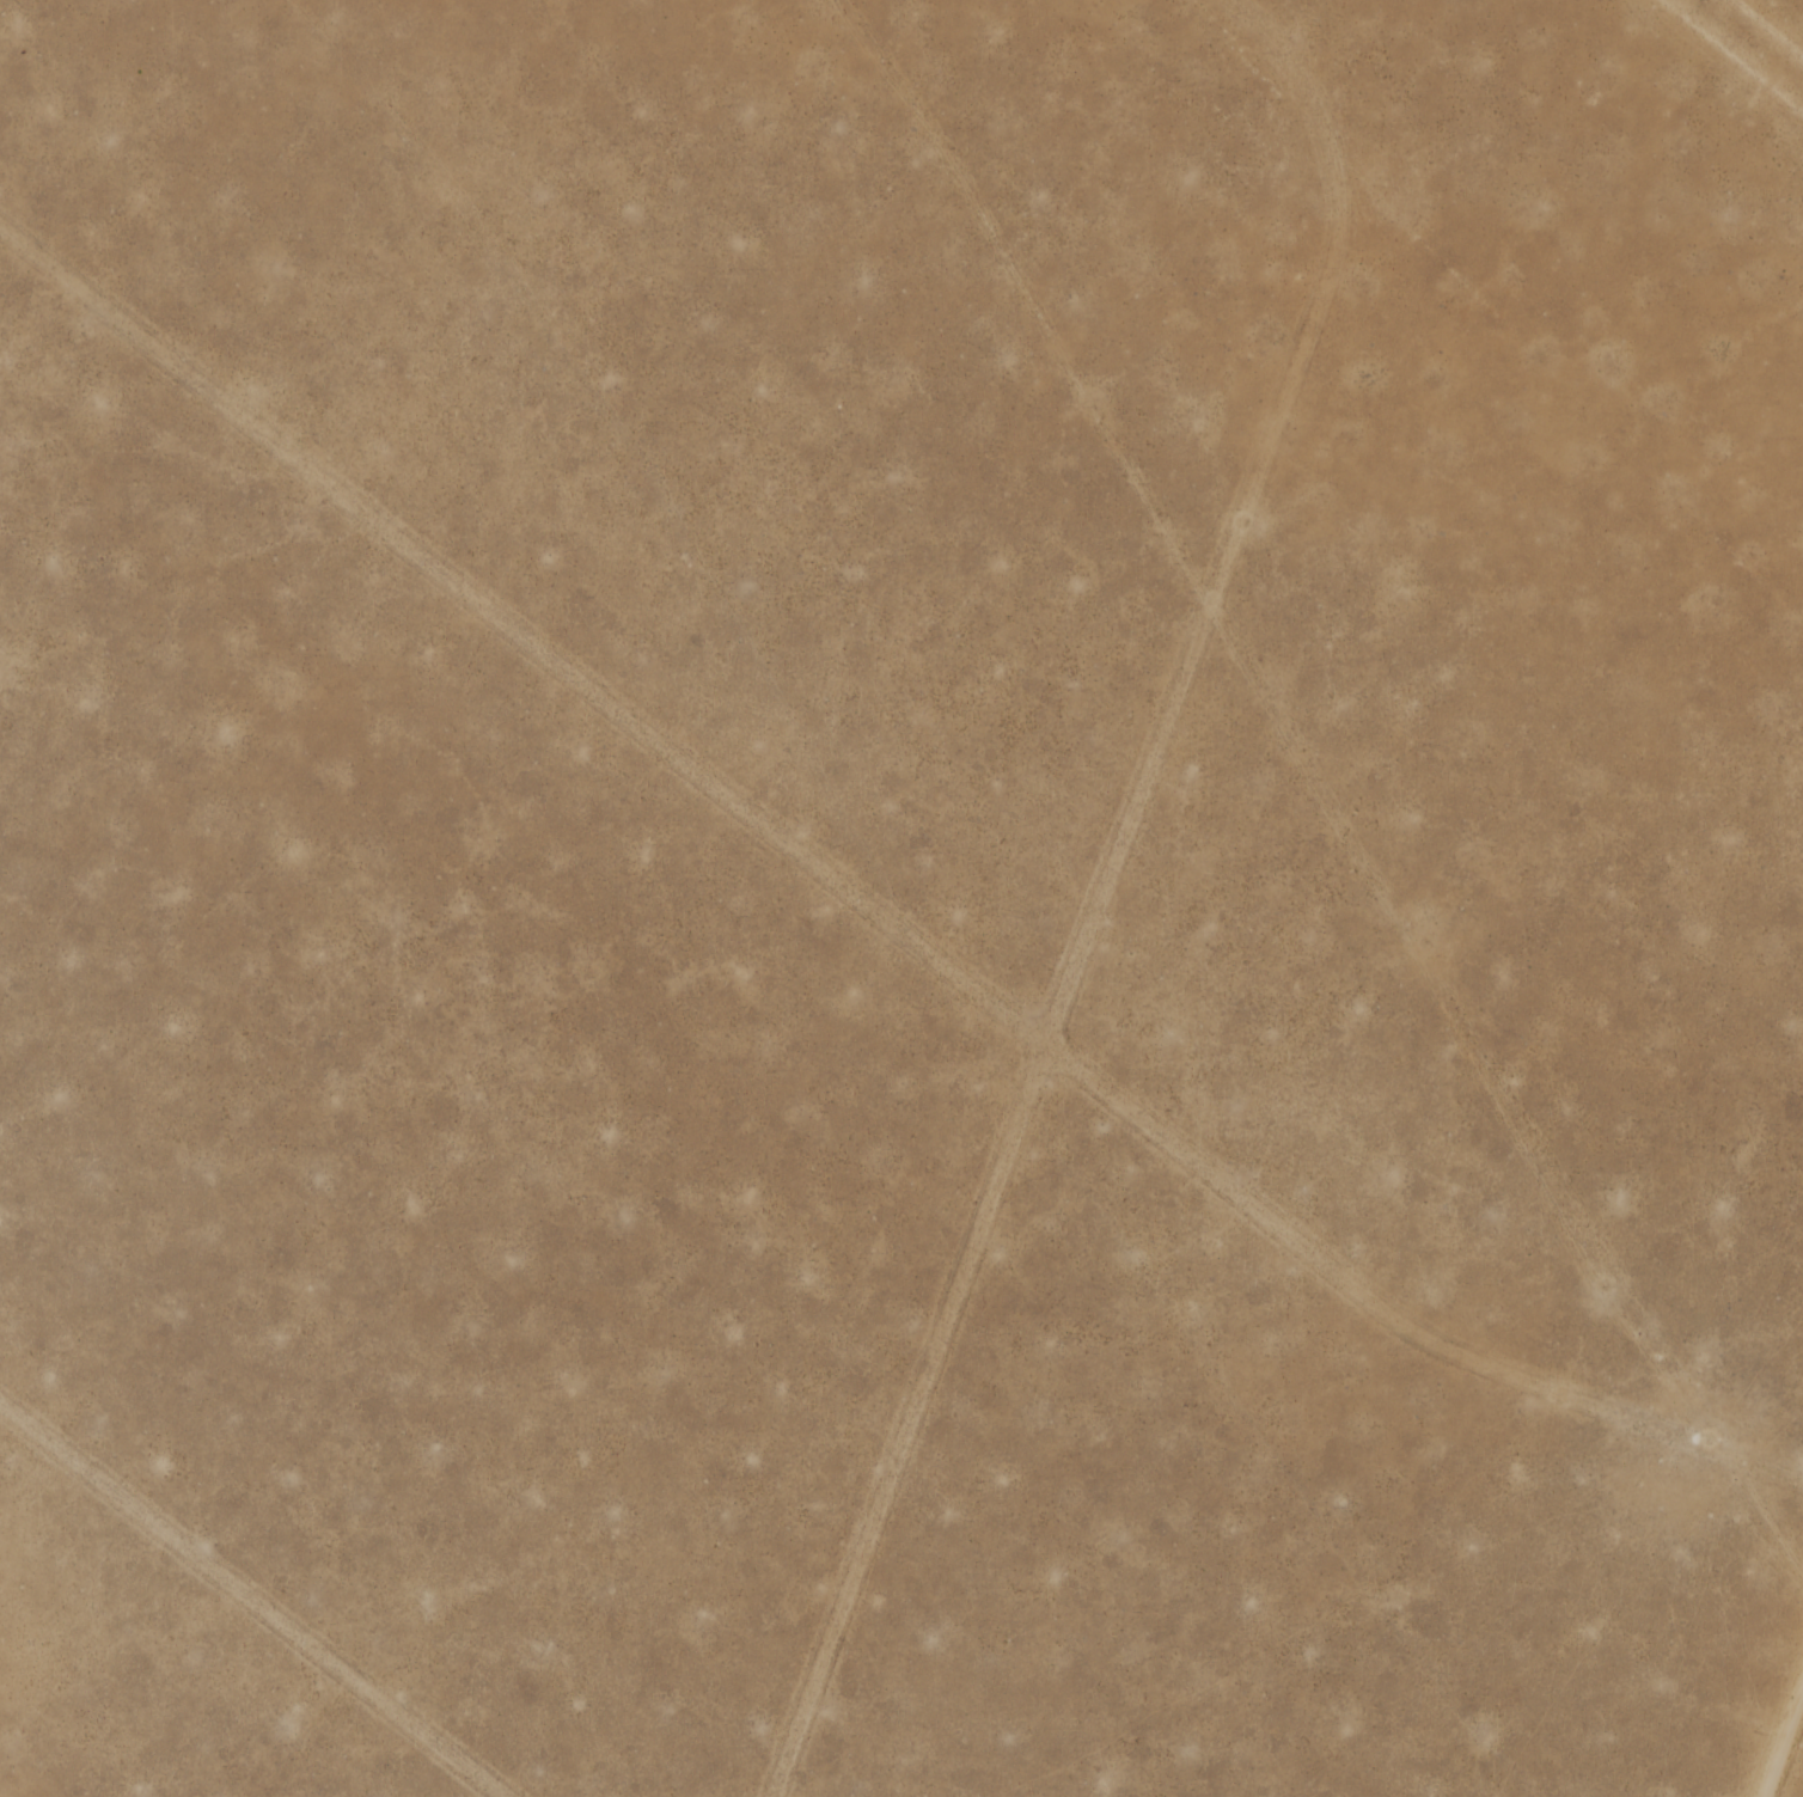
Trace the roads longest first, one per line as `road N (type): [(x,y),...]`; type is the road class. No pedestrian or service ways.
road 1 (track): [(1802,82),(1702,0)]
road 2 (residential): [(1802,1677),(1759,1796)]

